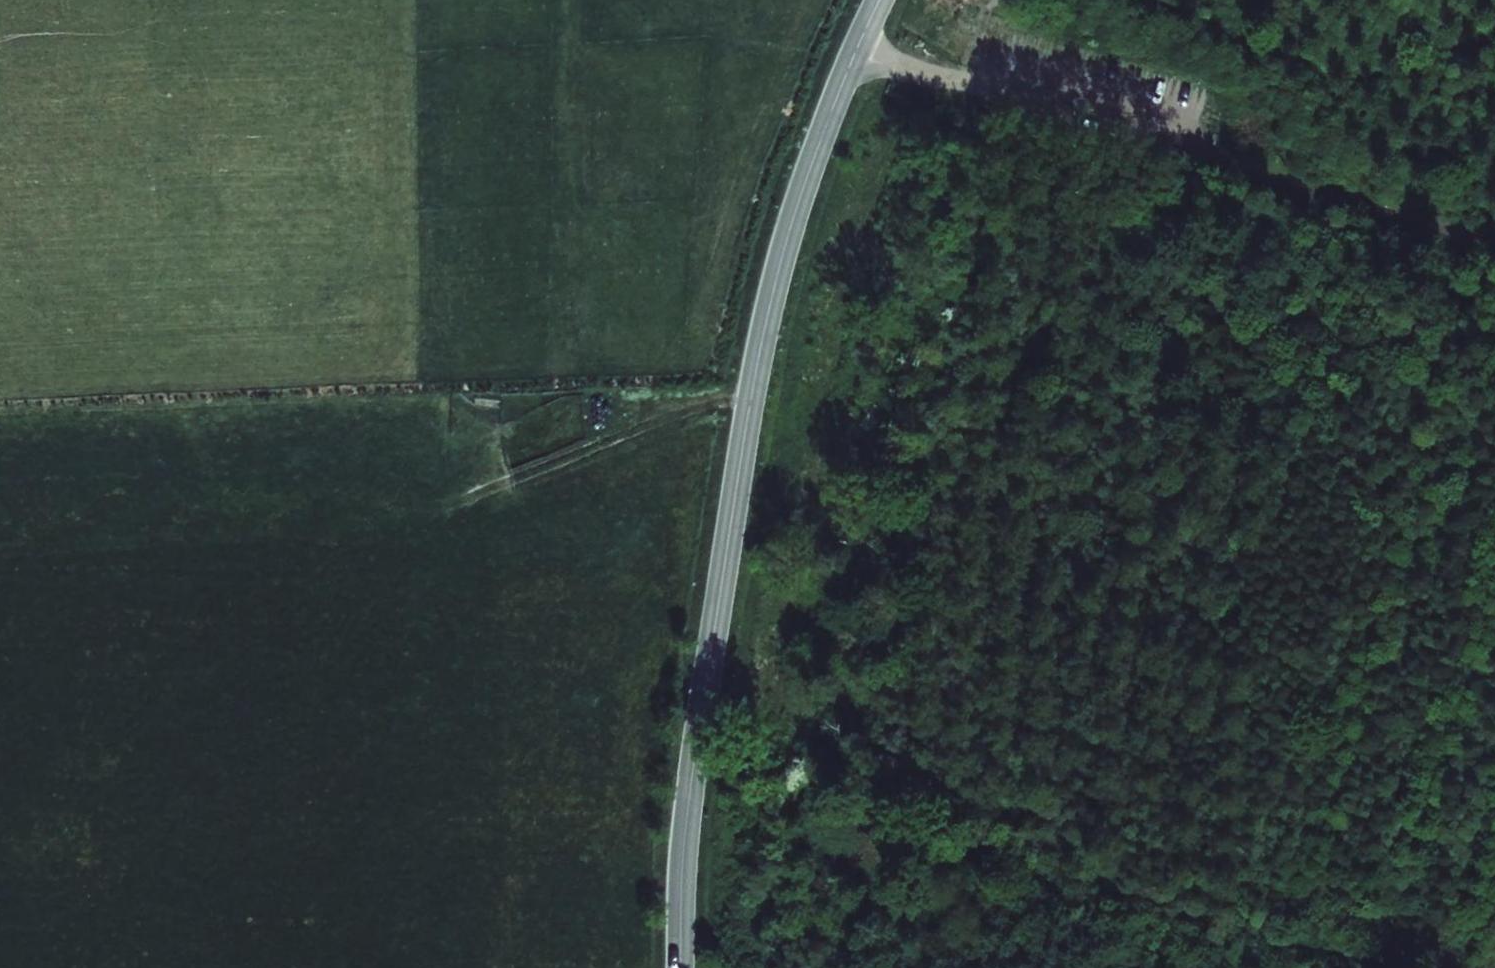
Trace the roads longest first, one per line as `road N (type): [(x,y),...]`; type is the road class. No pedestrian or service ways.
road 1 (tertiary): [(680,967),(697,735),(763,333),(810,167),(878,0)]

